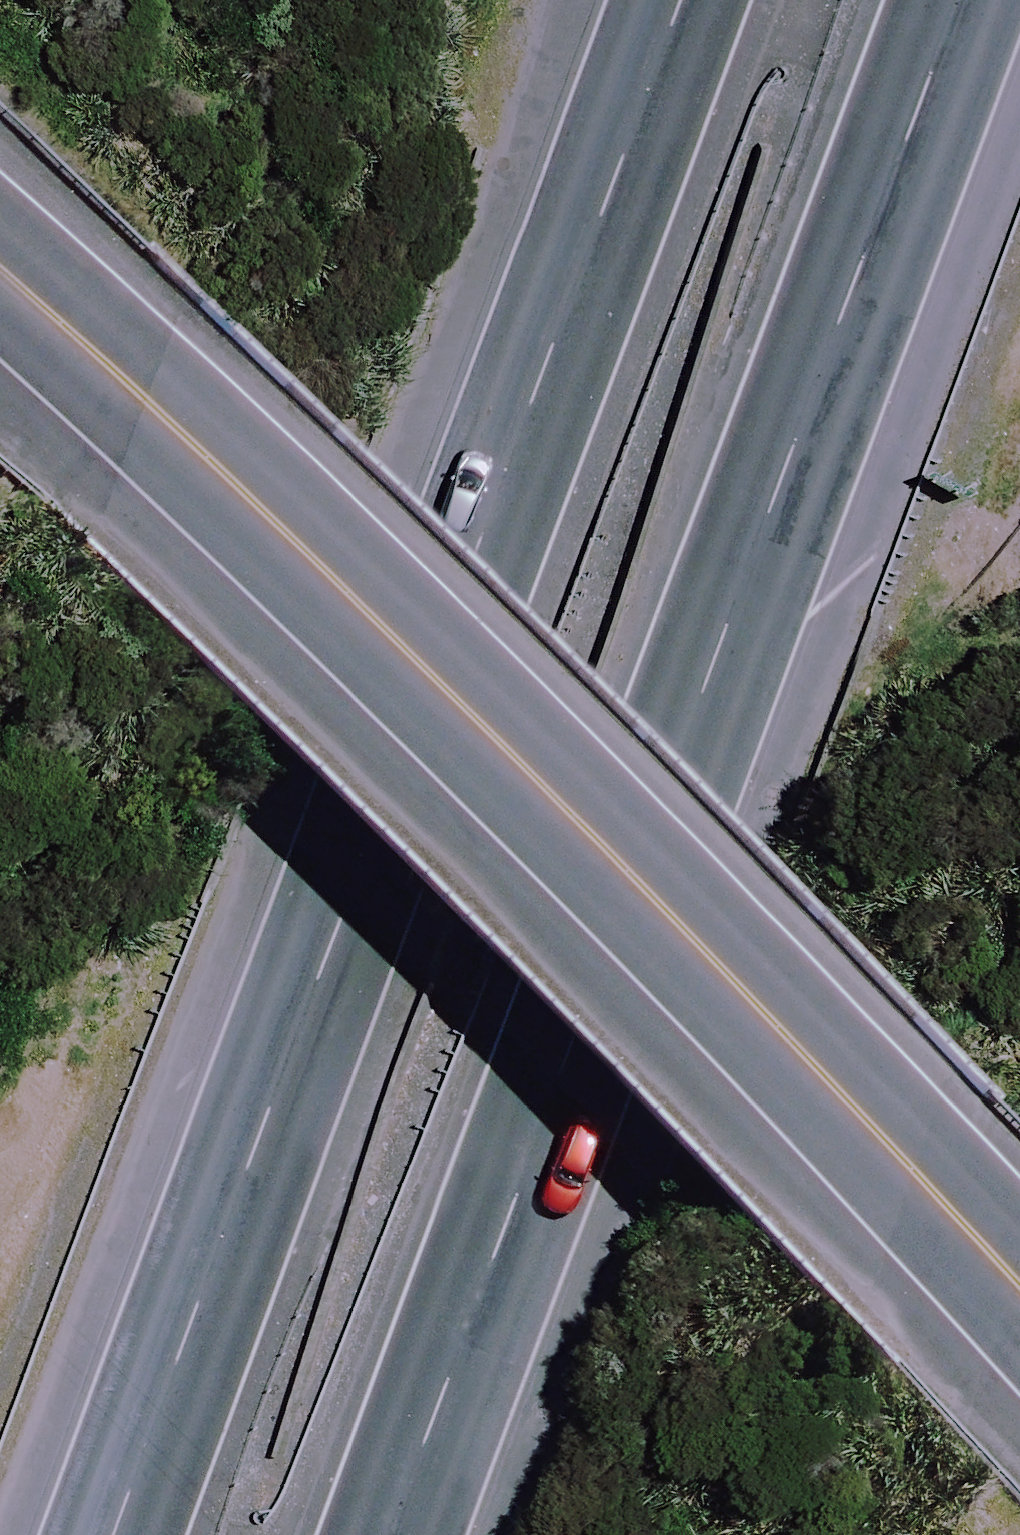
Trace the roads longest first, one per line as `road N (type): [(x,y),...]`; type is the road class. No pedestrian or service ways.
road 1 (motorway): [(950,0),(379,1534)]
road 2 (motorway): [(126,1534),(689,0)]
road 3 (tertiary): [(913,1173),(144,399)]
road 4 (tertiary): [(0,271),(144,399)]
road 5 (tertiary): [(913,1173),(1019,1294)]

